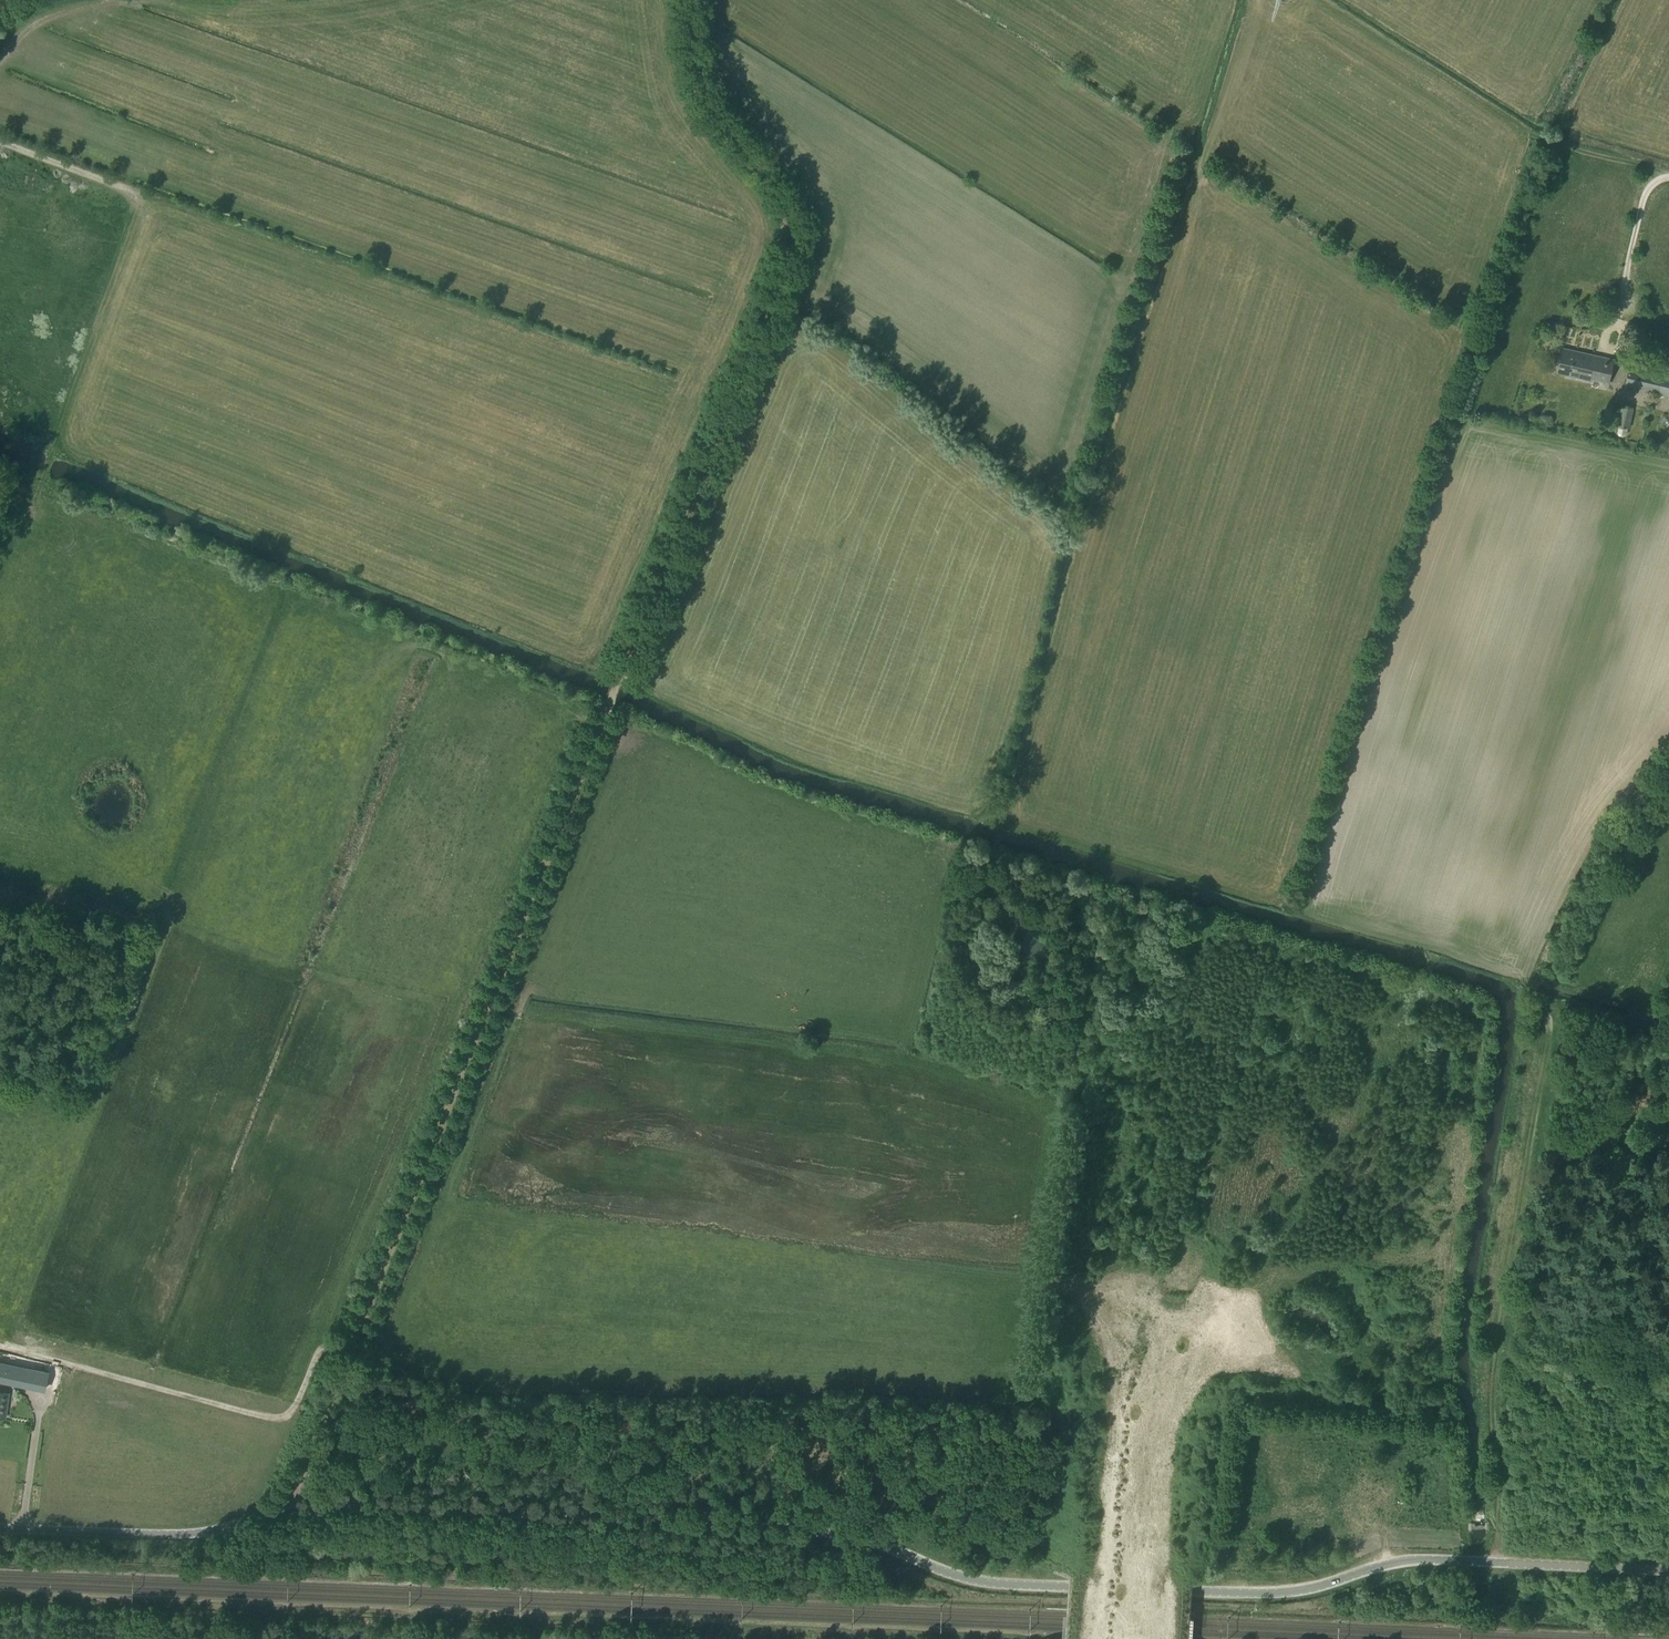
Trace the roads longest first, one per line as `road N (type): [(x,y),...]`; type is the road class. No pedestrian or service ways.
road 1 (unclassified): [(1668,1571),(1410,1560),(1263,1594),(964,1579),(828,1532),(299,1515),(173,1530),(0,1527)]
road 2 (track): [(286,1515),(796,226),(696,87),(681,0)]
road 3 (track): [(0,1346),(276,1419),(291,1412),(320,1345),(352,1349)]
road 4 (track): [(1611,330),(1642,200),(1668,177)]

